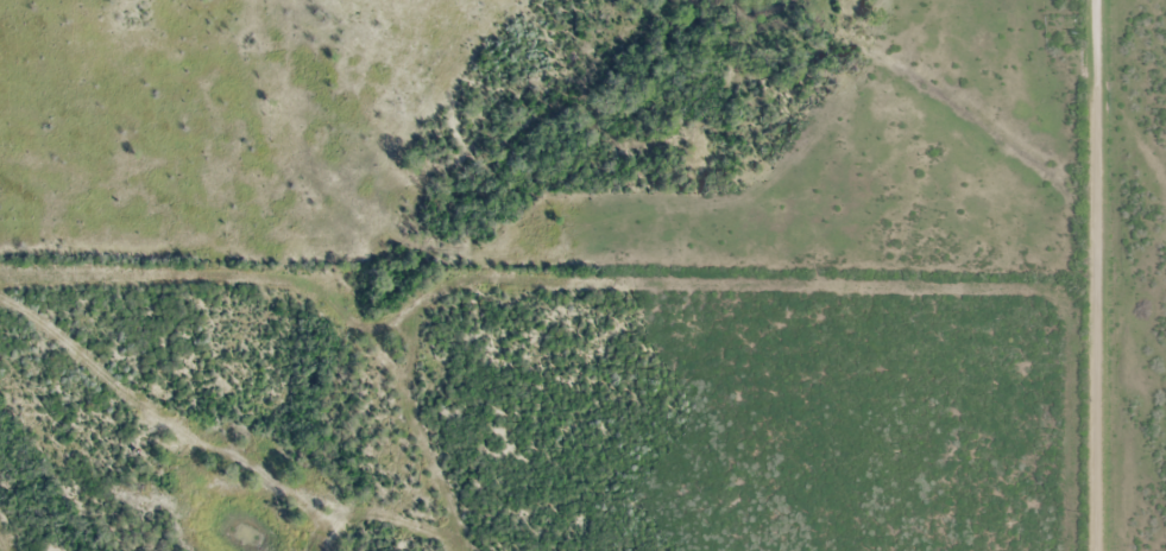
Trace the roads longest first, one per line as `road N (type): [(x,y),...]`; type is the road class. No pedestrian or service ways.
road 1 (residential): [(1094,550),(1093,0)]

